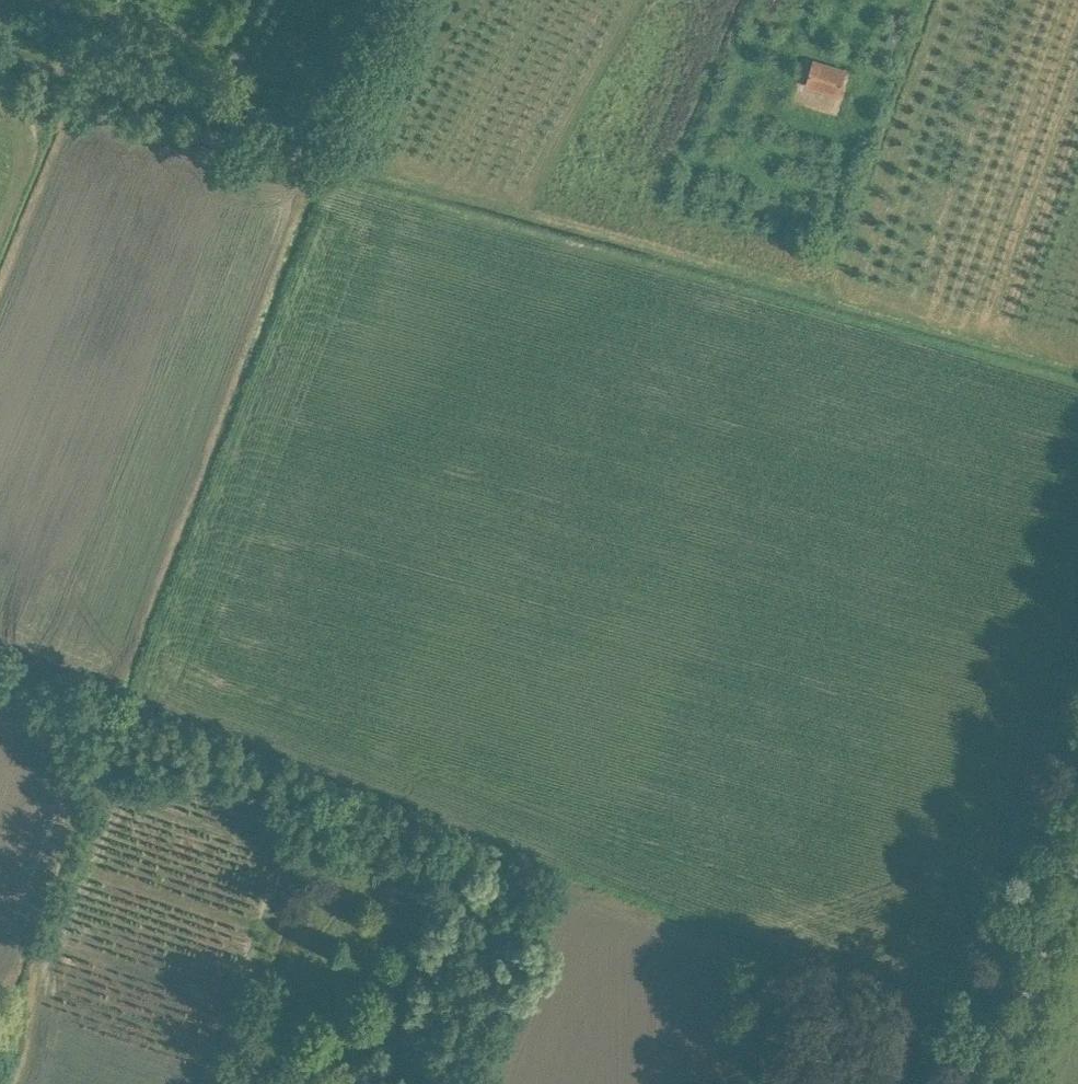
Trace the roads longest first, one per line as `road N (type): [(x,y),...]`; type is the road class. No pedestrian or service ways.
road 1 (track): [(0,52),(305,142),(383,0)]
road 2 (track): [(998,1083),(1077,865)]

